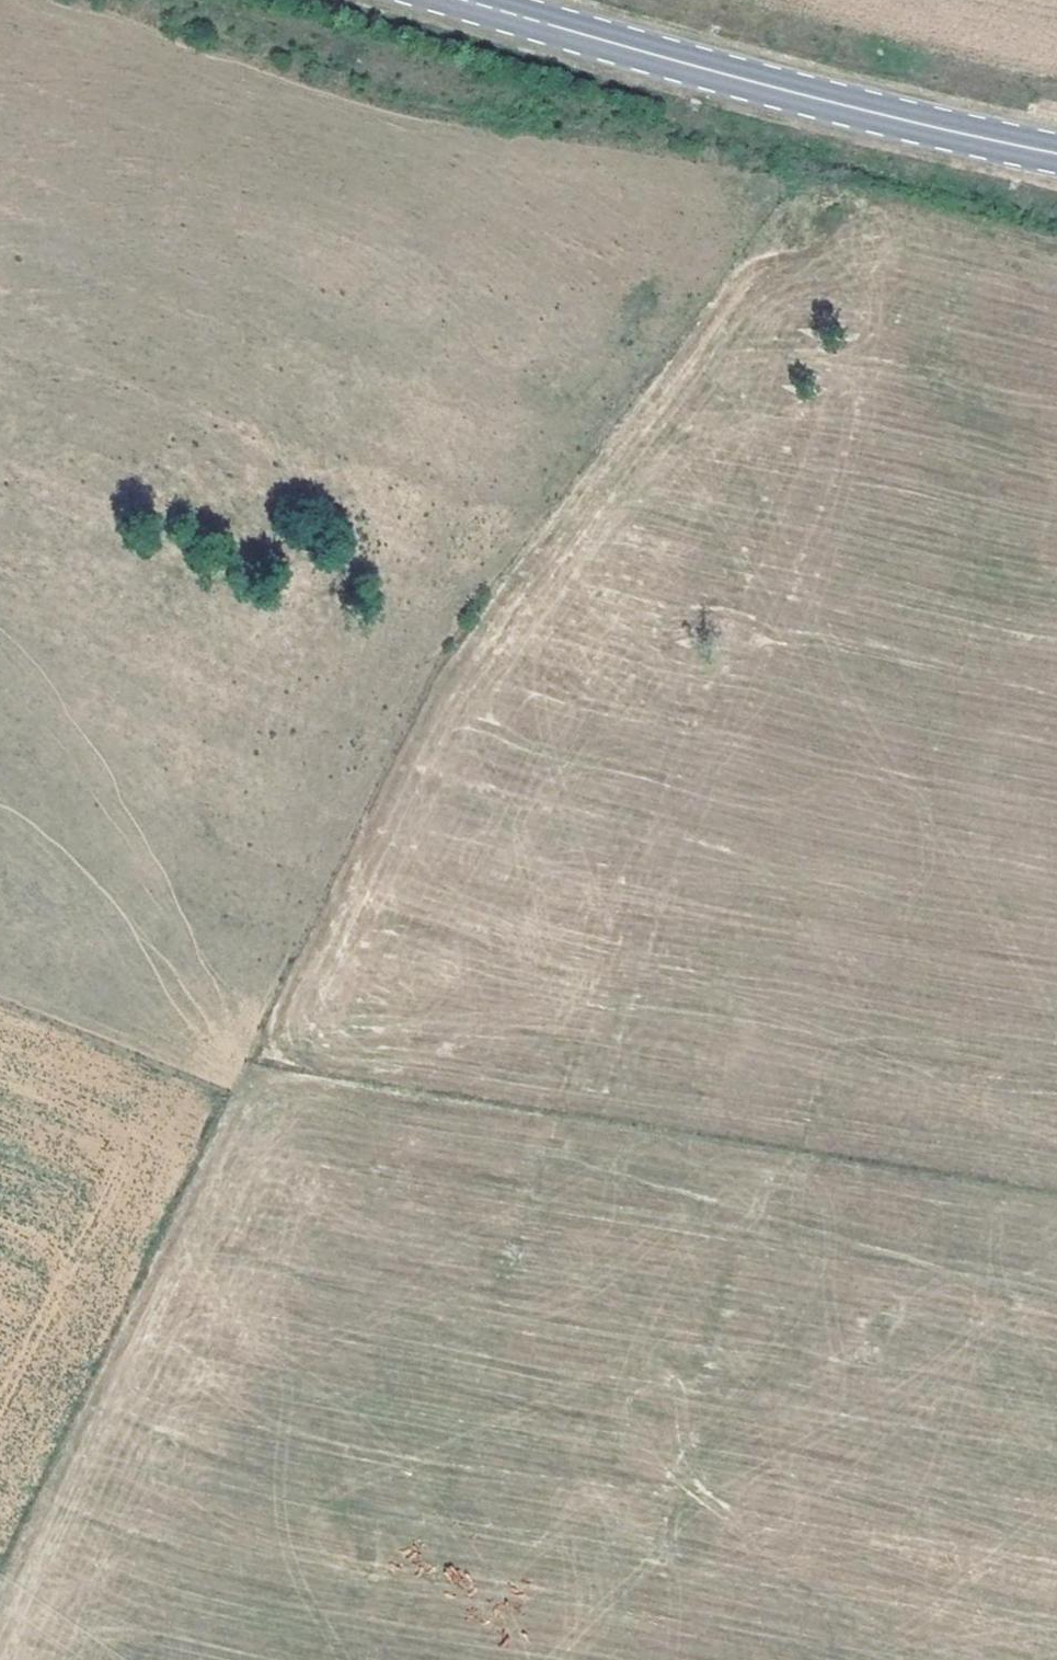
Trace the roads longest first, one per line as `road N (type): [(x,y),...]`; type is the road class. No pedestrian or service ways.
road 1 (primary): [(1056,151),(849,111),(455,0)]

